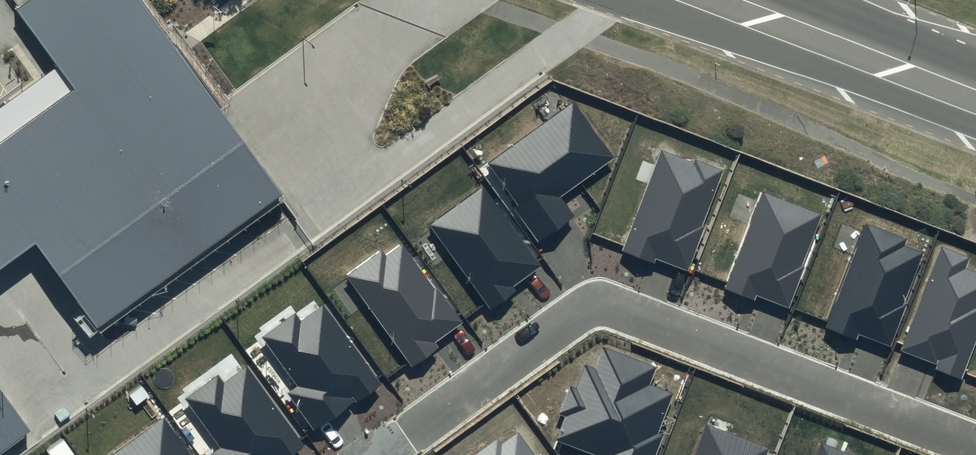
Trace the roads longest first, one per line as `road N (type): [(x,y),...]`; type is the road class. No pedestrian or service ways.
road 1 (residential): [(975,445),(596,299),(388,454)]
road 2 (trunk): [(975,101),(722,0)]

